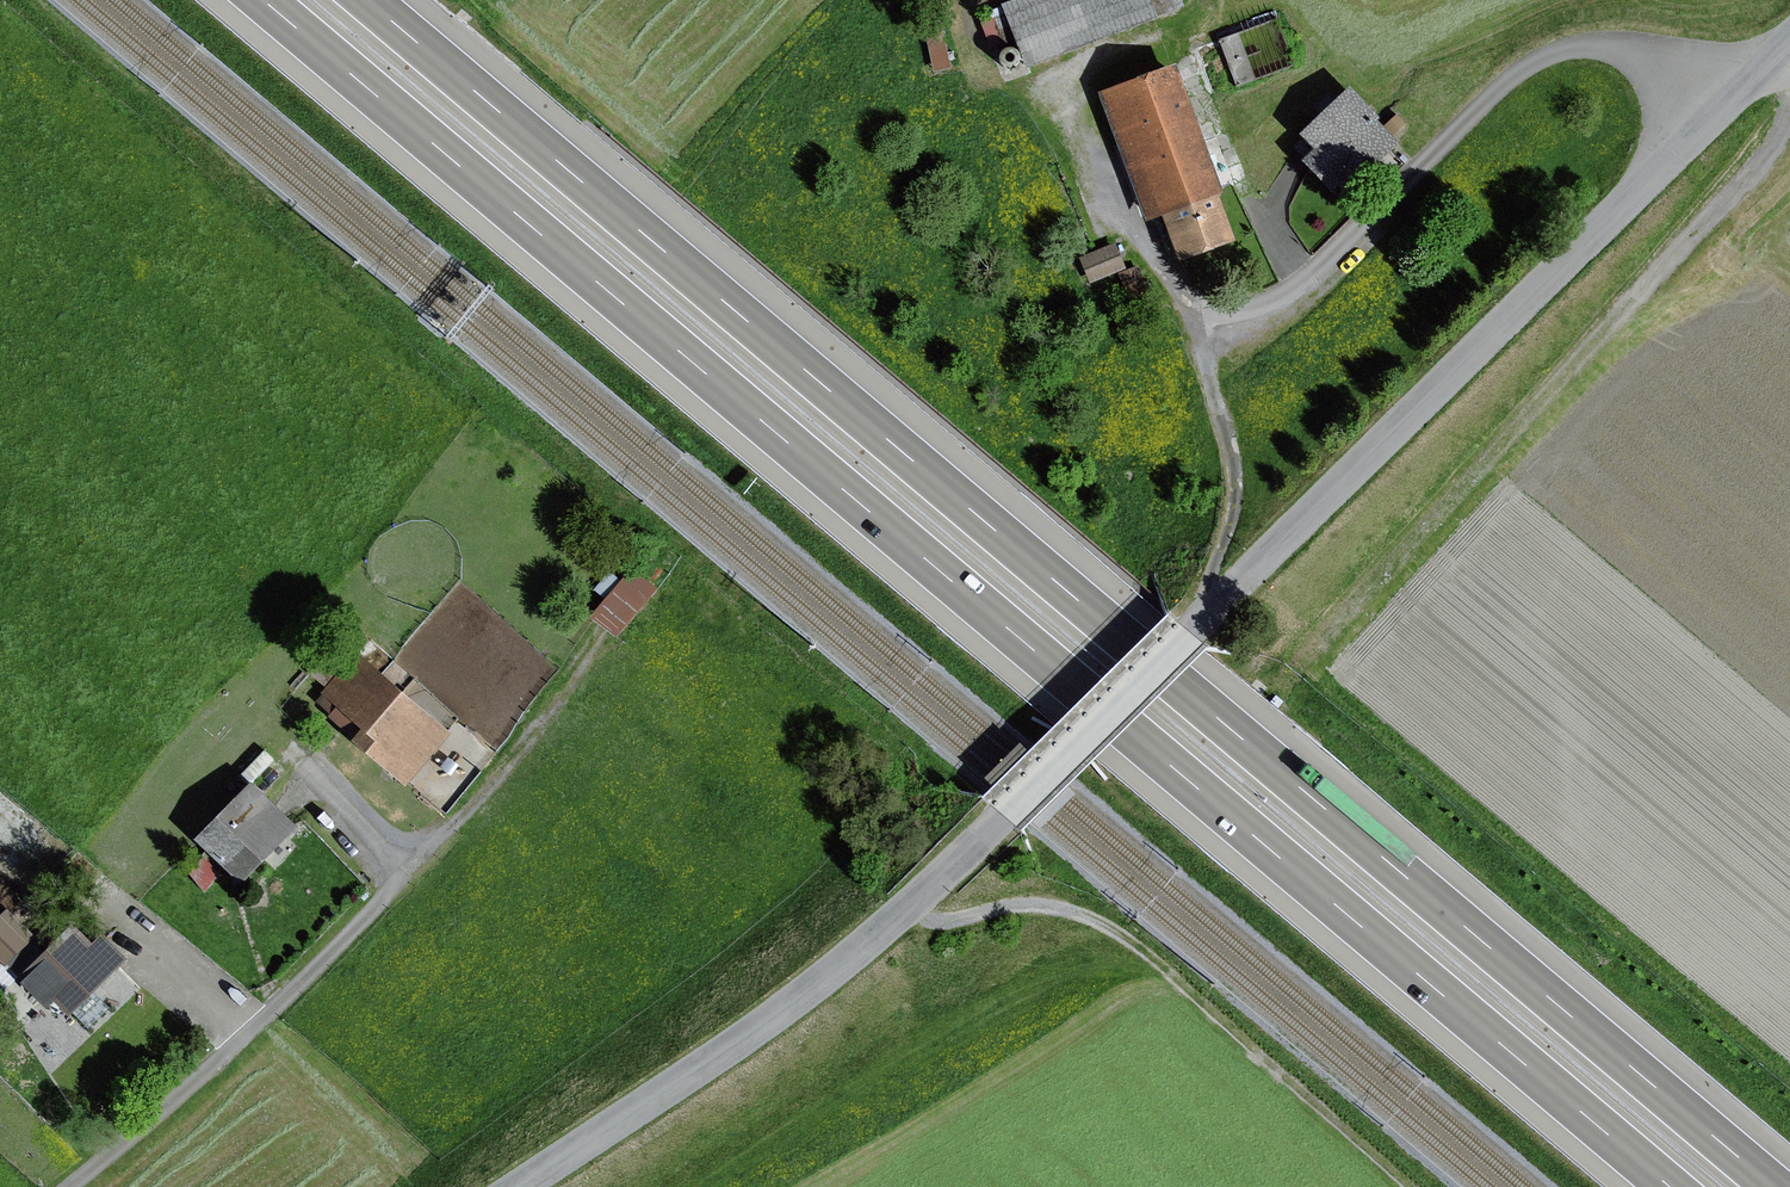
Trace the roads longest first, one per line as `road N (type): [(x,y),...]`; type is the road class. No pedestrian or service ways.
road 1 (motorway): [(262,0),(1672,1186)]
road 2 (motorway): [(1775,1186),(369,0)]
road 3 (unclassified): [(516,1186),(795,1005),(903,916),(1789,64)]
road 4 (track): [(1201,0),(1194,21),(1082,84),(1215,384),(1232,457),(1235,518),(1218,559),(1211,618)]
road 5 (track): [(1410,1186),(1132,946),(1079,917),(1030,908),(940,926),(903,916)]
road 6 (track): [(408,871),(536,731),(597,637)]

